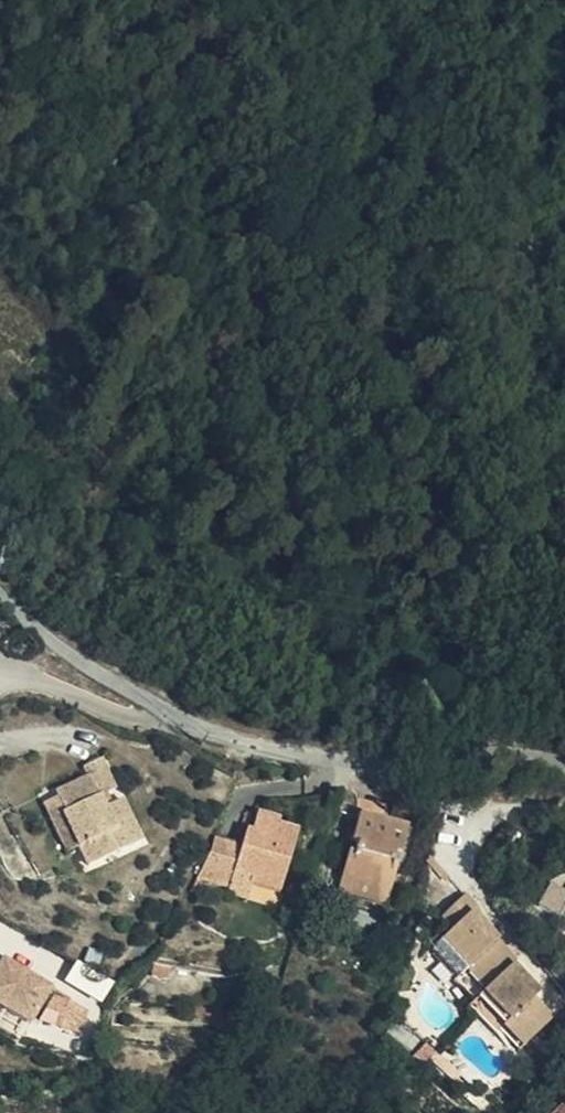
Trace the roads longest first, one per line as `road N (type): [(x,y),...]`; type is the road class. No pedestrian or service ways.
road 1 (residential): [(564,766),(436,757),(350,760),(223,736),(140,694),(0,597)]

